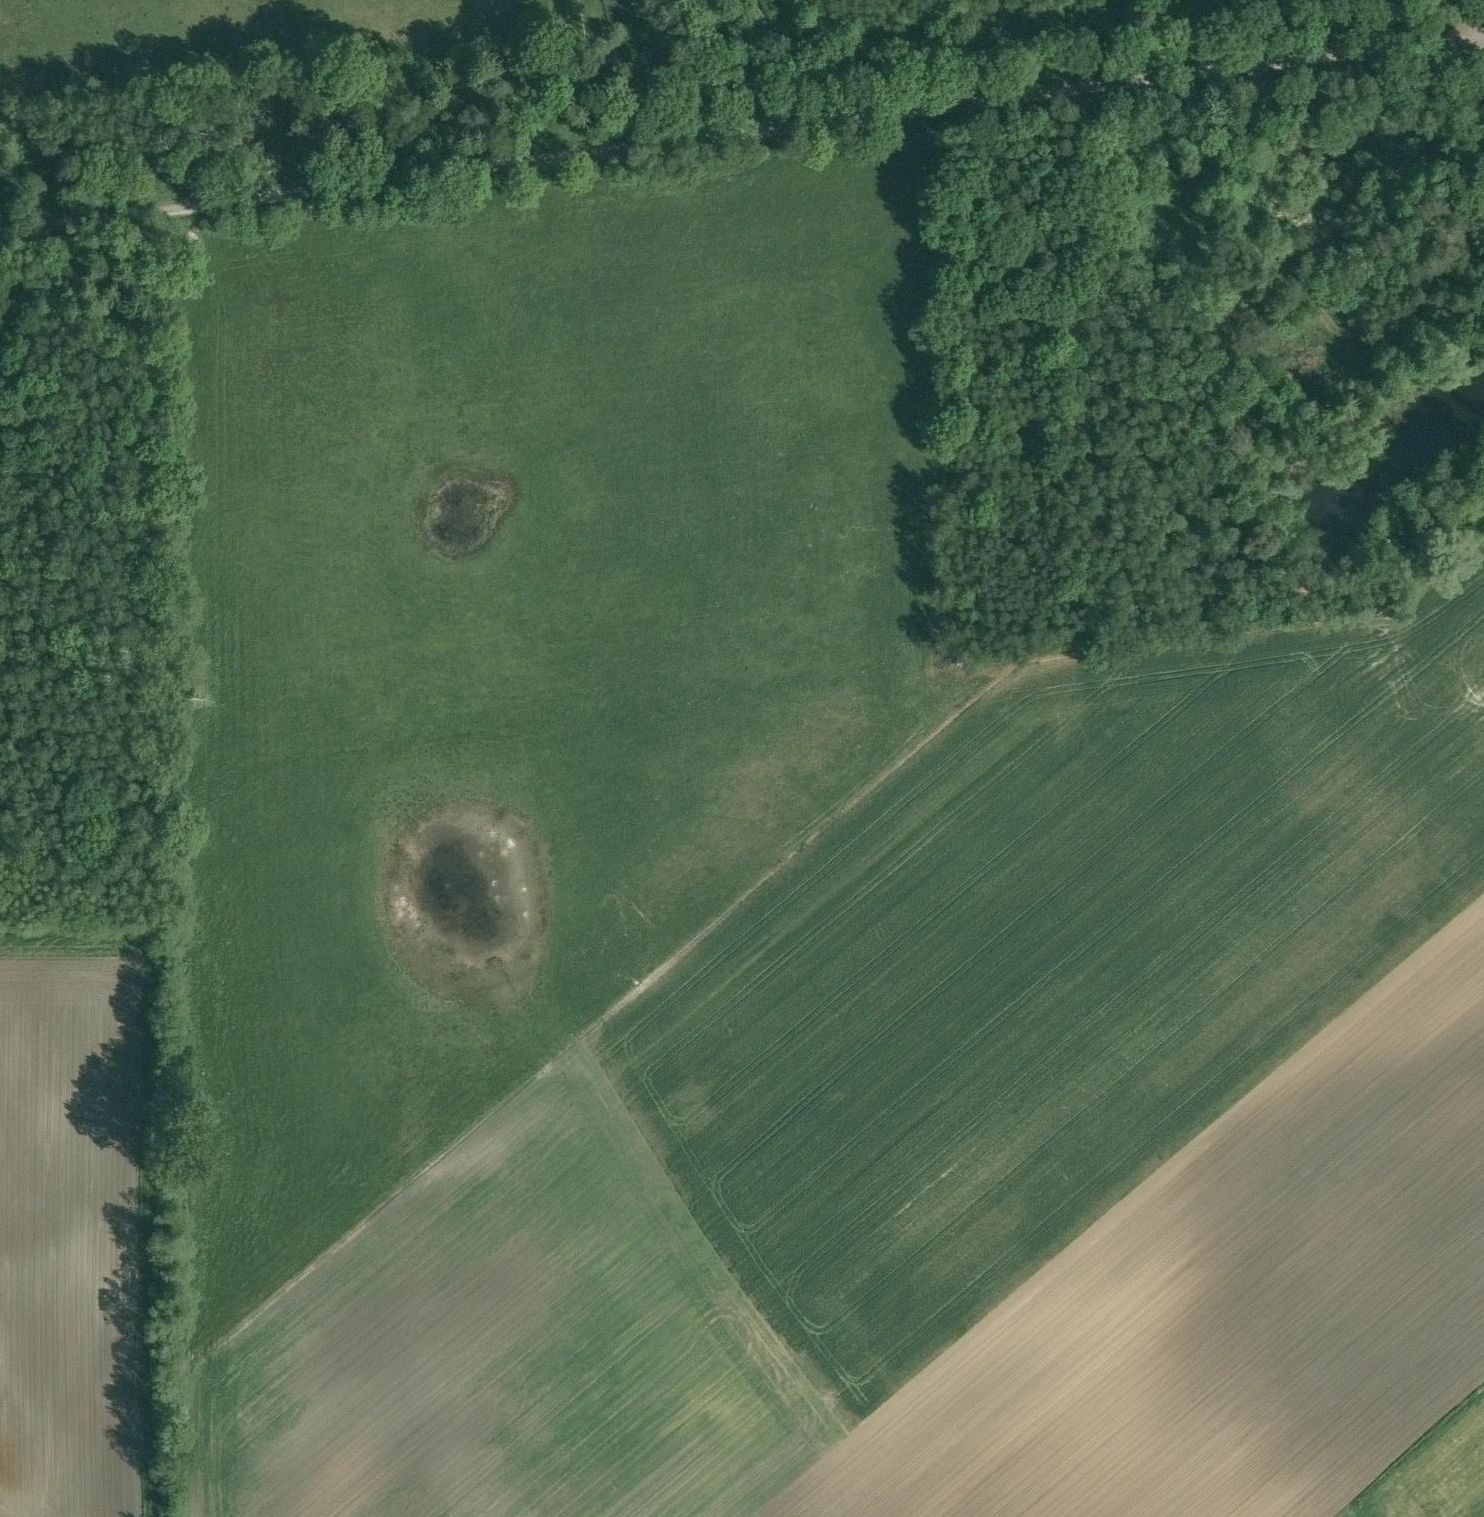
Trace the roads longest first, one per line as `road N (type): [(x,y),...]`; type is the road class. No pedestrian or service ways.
road 1 (track): [(1483,35),(0,234)]

